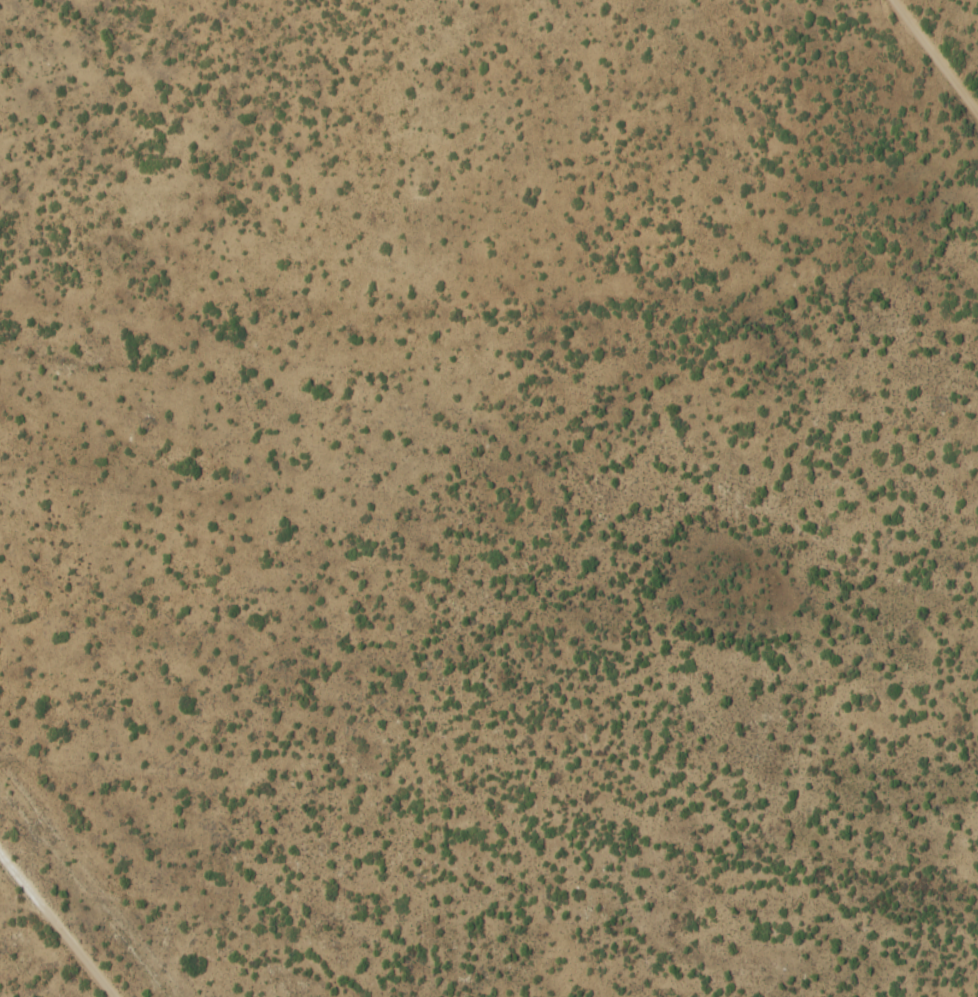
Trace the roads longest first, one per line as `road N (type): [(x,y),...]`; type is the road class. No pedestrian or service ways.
road 1 (residential): [(113,996),(0,856)]
road 2 (residential): [(977,110),(898,0)]

